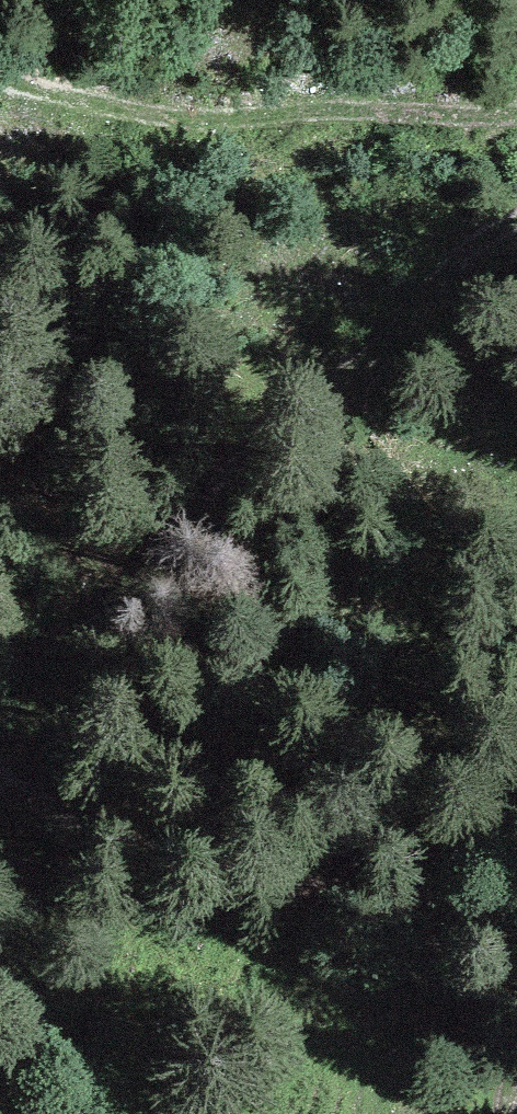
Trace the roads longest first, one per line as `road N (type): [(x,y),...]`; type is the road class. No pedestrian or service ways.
road 1 (track): [(503,1113),(492,869),(439,753),(343,729),(139,828),(13,852),(0,848)]
road 2 (track): [(0,693),(199,484),(414,315),(491,235),(516,223)]
road 3 (track): [(516,117),(155,124),(0,82)]

